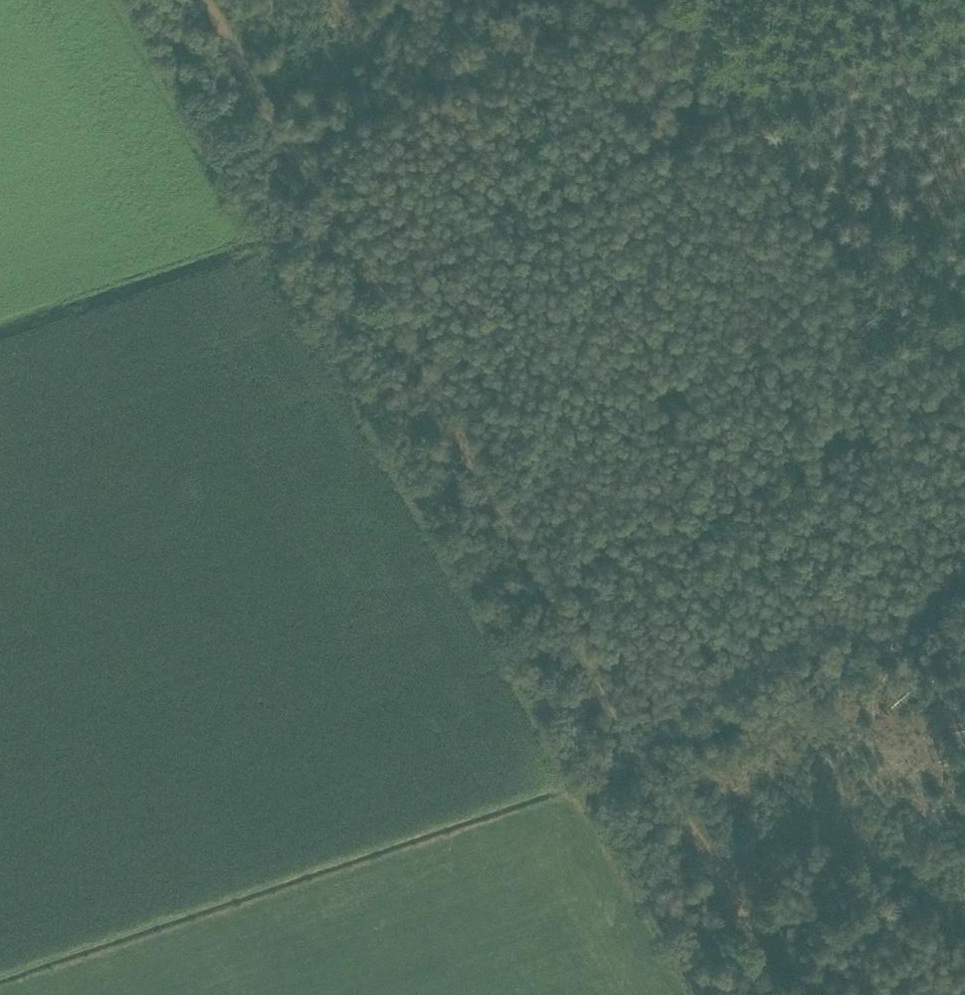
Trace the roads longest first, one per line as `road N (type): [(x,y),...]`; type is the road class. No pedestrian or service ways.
road 1 (track): [(776,994),(204,0)]

